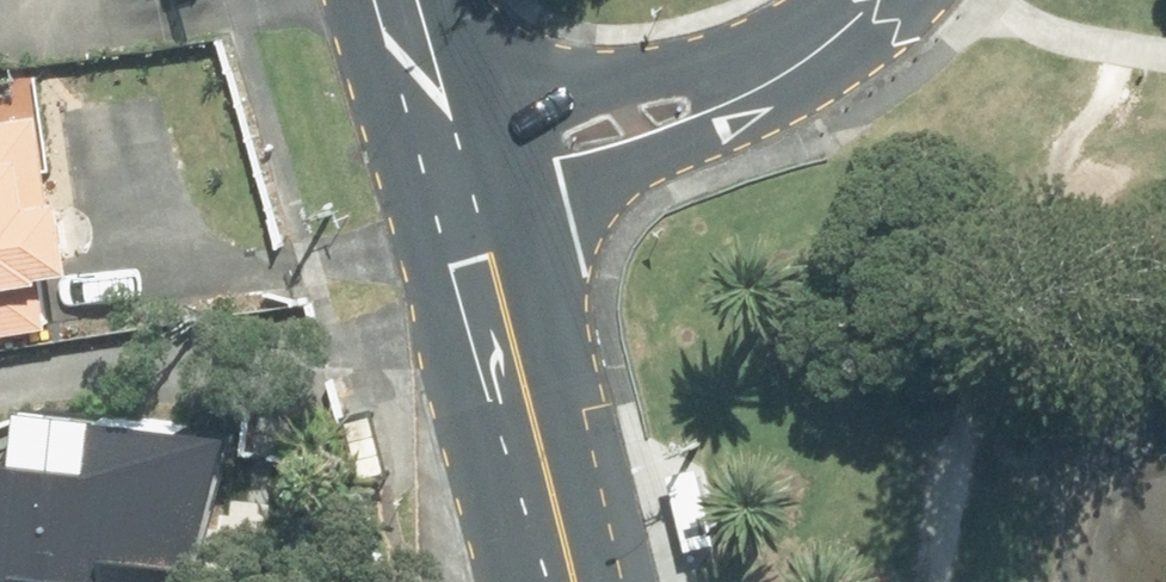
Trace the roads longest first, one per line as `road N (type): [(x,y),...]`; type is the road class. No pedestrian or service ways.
road 1 (residential): [(812,48),(729,120),(658,159),(565,198),(459,225)]
road 2 (residential): [(425,105),(812,48)]
road 3 (secondary): [(459,225),(564,581)]
road 4 (secondary): [(425,105),(459,225)]

